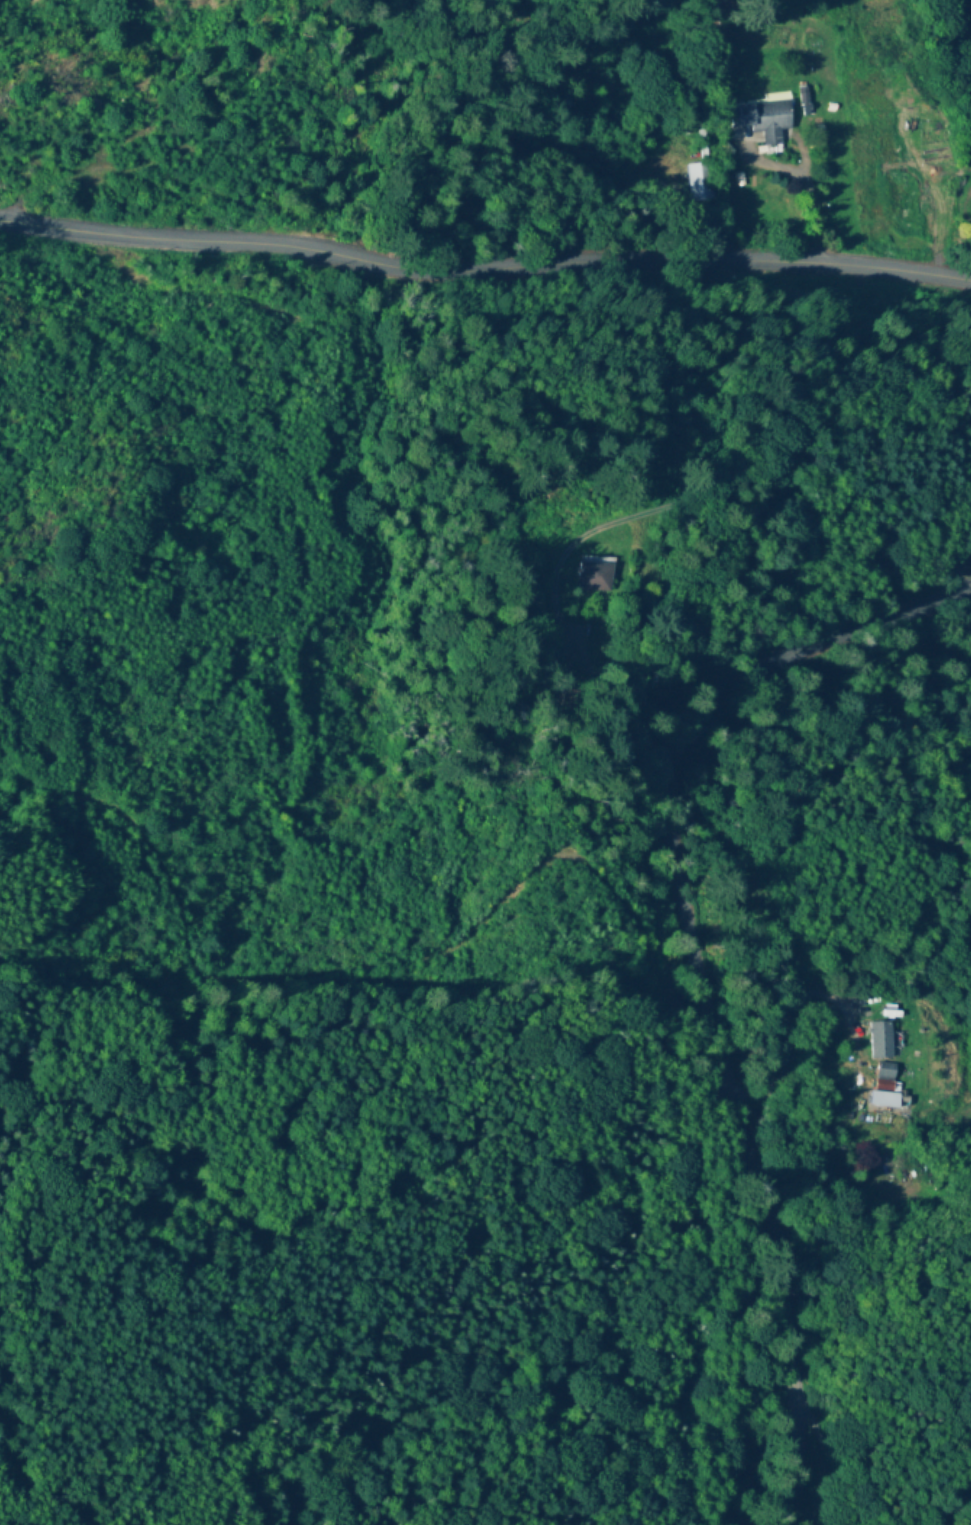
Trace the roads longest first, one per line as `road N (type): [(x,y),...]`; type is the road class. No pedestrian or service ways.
road 1 (residential): [(773,1524),(790,1464),(795,1348),(780,1215),(699,957),(676,763),(724,691),(751,674),(970,591)]
road 2 (tertiary): [(0,217),(844,264),(970,282)]

